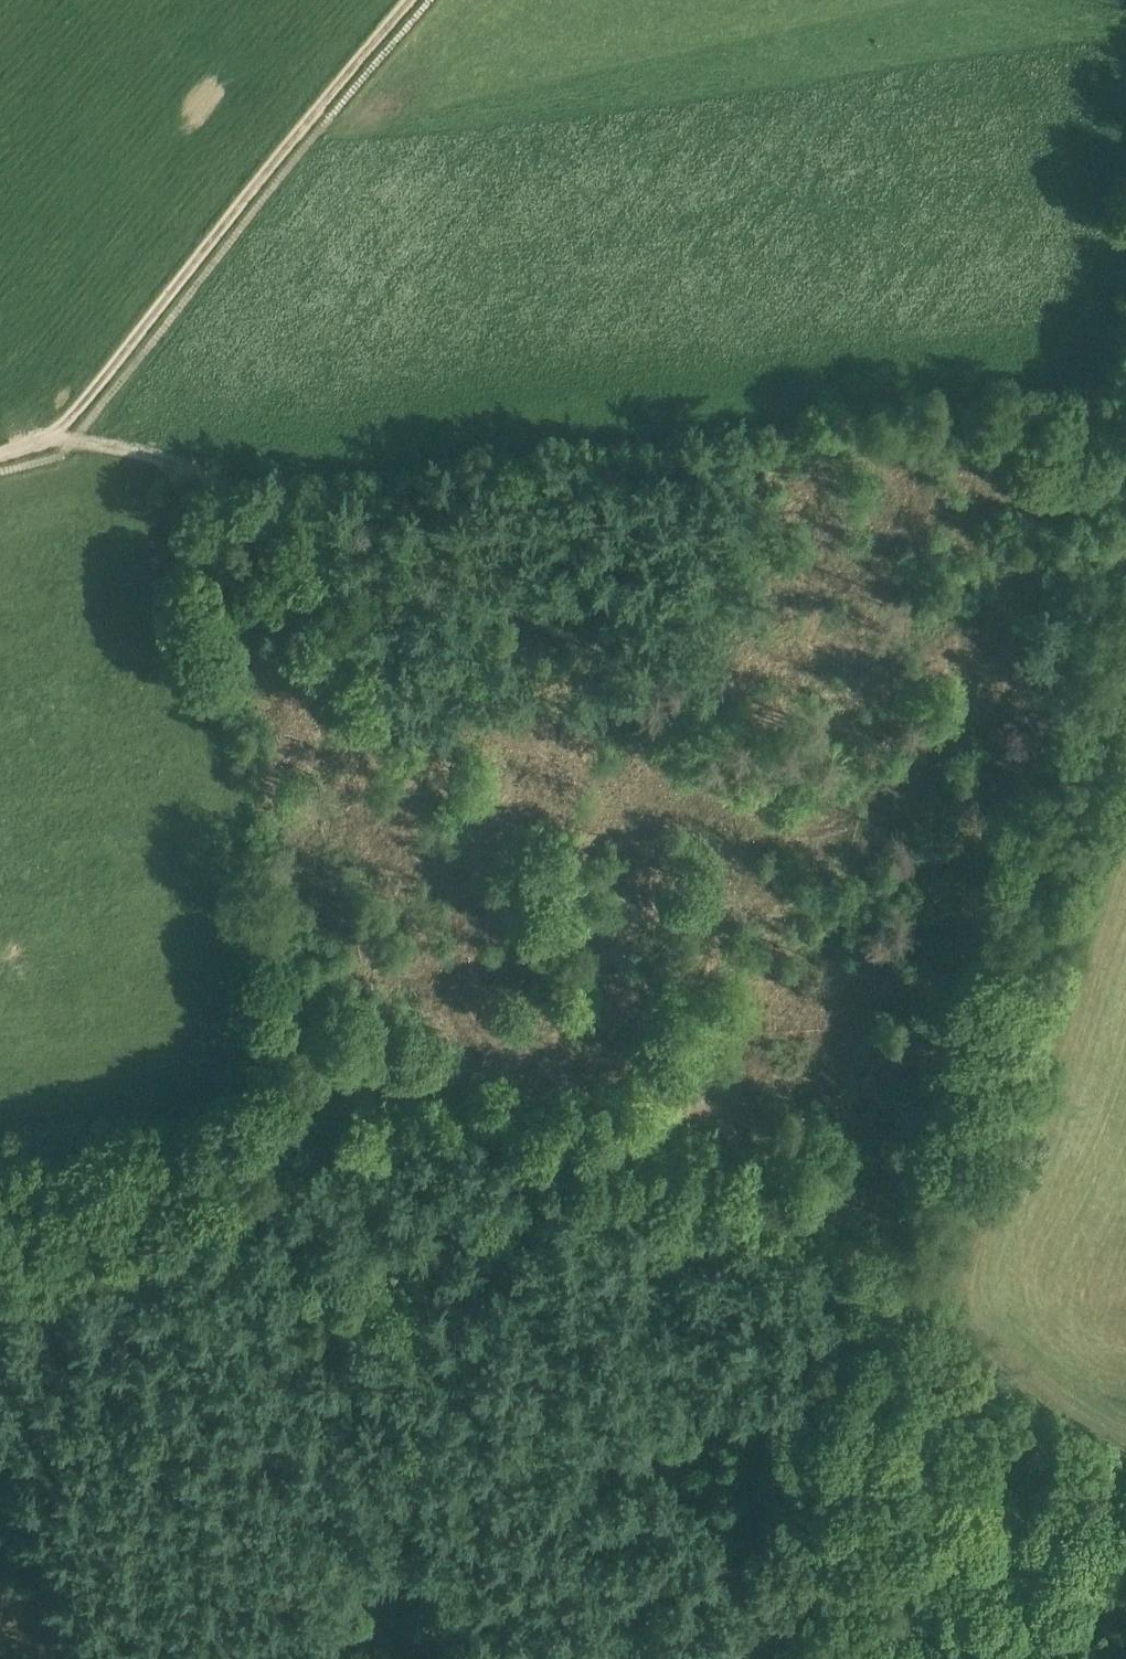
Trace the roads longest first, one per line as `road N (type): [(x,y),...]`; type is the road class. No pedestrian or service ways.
road 1 (track): [(889,1292),(694,1164),(559,1129),(485,1135),(423,1129),(311,1147),(251,1187),(73,1270),(0,1289)]
road 2 (track): [(1125,1519),(973,1392),(889,1292)]

